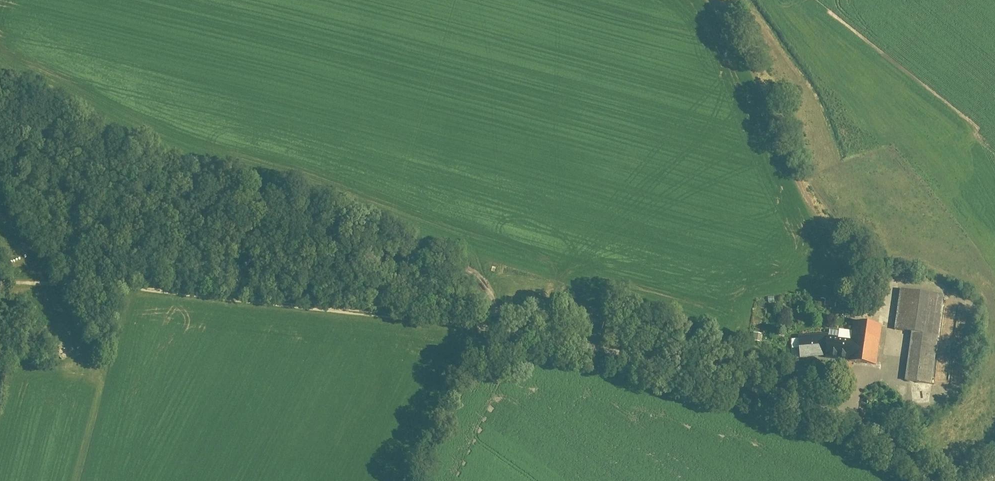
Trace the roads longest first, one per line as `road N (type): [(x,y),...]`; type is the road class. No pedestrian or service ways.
road 1 (track): [(484,330),(468,265),(35,115),(0,81)]
road 2 (track): [(2,283),(484,330)]
road 3 (track): [(484,330),(812,407),(872,433),(928,480)]

